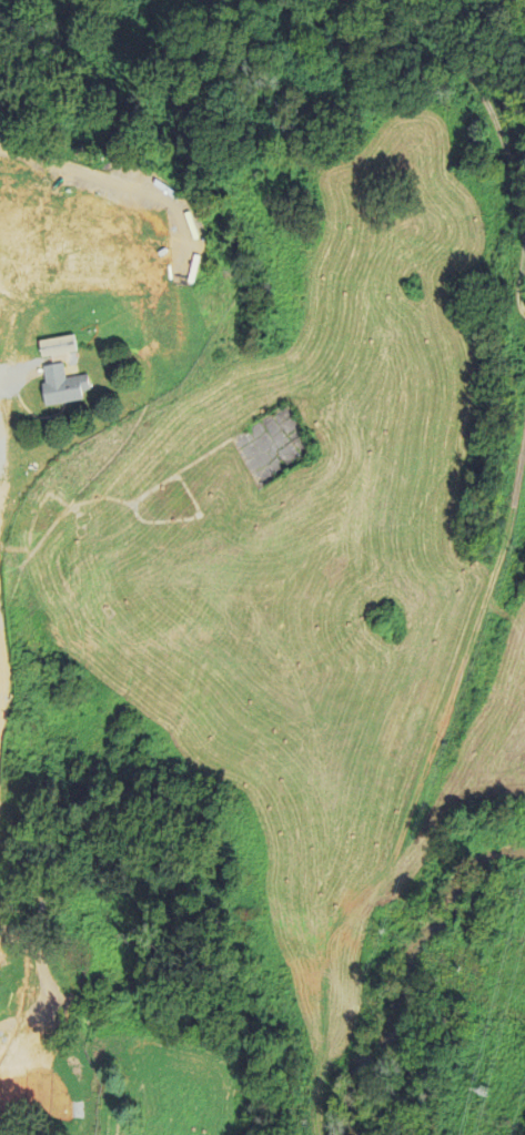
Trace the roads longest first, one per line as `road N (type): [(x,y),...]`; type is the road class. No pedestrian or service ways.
road 1 (residential): [(524,319),(515,176),(445,55),(383,0)]

